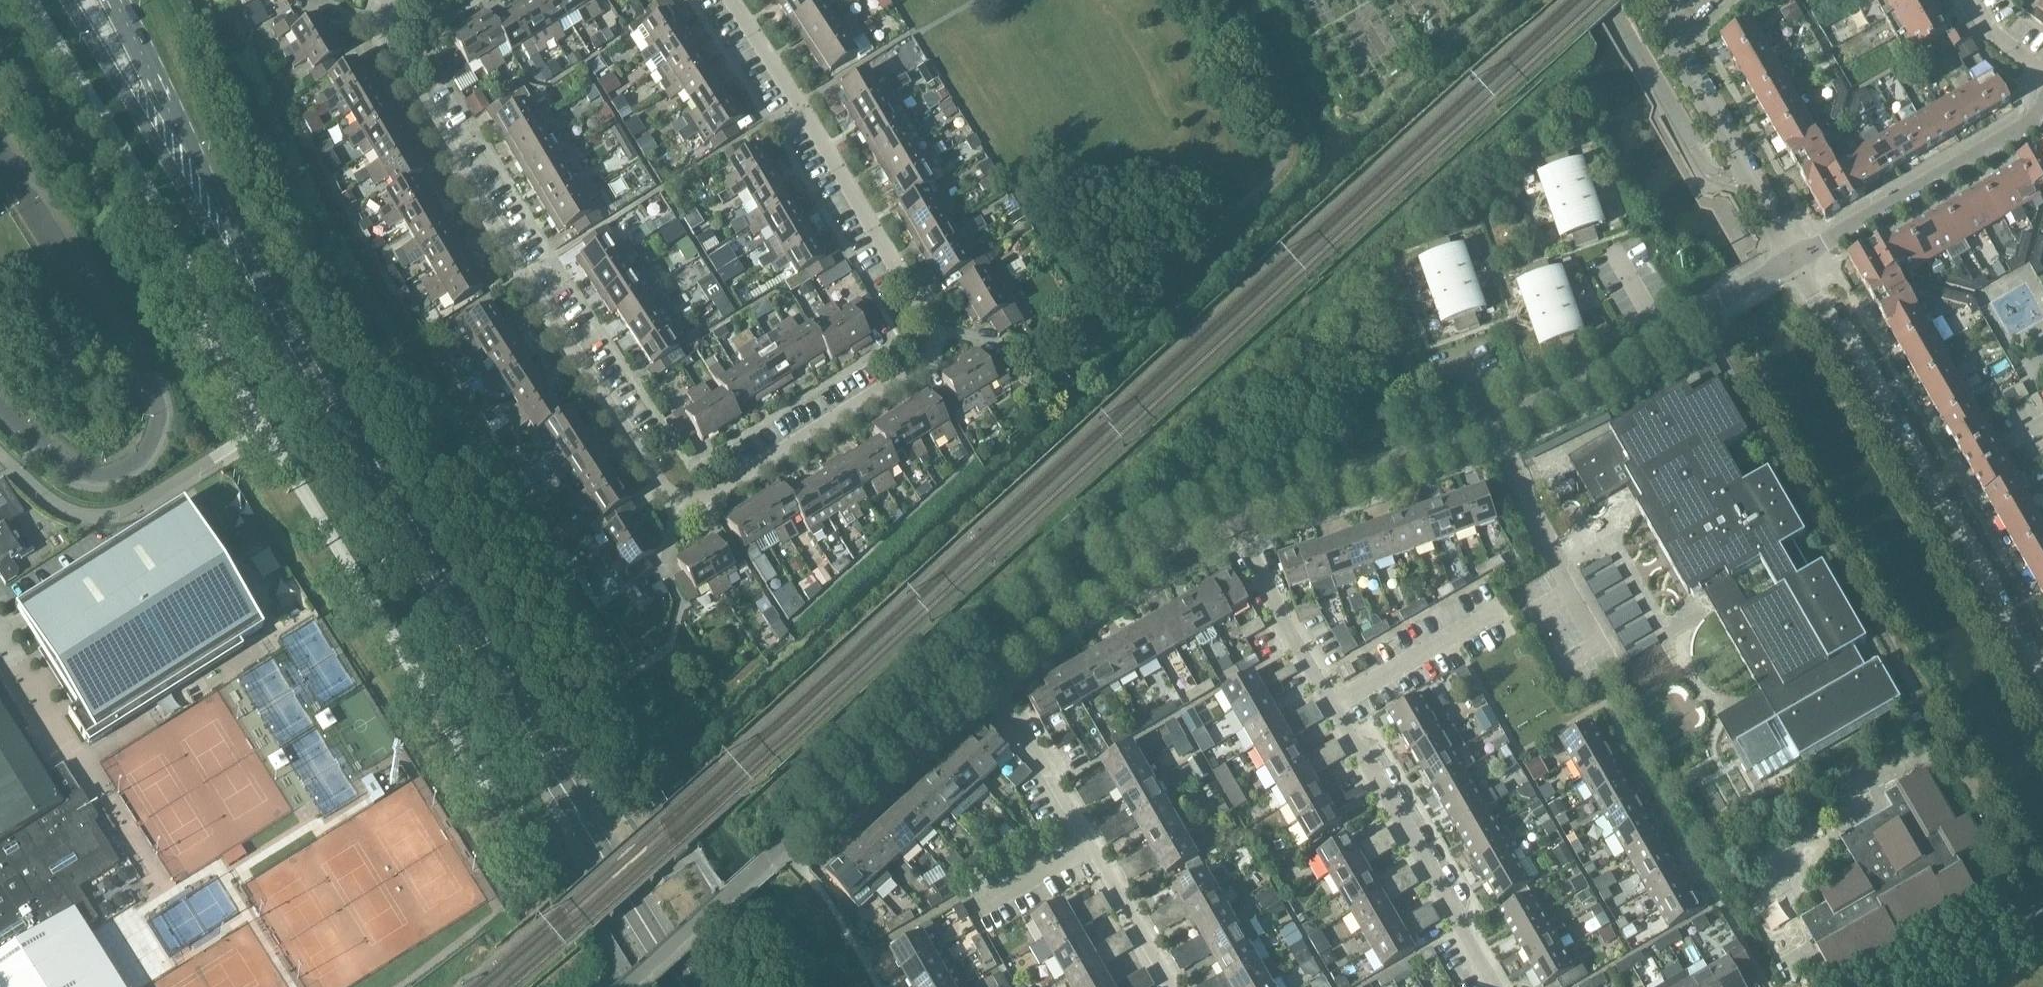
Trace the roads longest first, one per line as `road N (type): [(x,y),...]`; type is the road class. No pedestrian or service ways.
road 1 (secondary): [(686,986),(192,183)]
road 2 (residential): [(680,503),(710,498),(919,368),(934,349),(932,322),(733,0)]
road 3 (residential): [(1175,986),(1042,757),(976,670),(1029,626),(1099,584),(1236,518)]
road 4 (residential): [(1236,518),(1489,425),(1794,261)]
road 5 (residential): [(680,503),(666,494),(524,275),(383,37),(393,0)]
road 6 (residential): [(1496,986),(1290,633),(1236,518)]
road 7 (residential): [(2042,688),(1794,261)]
road 8 (residential): [(1794,261),(1668,37),(1671,12),(1684,0)]
road 9 (residential): [(1794,261),(2026,126),(2042,101)]
road 10 (secondary): [(65,0),(192,183)]
road 11 (secondary): [(192,183),(113,0)]

